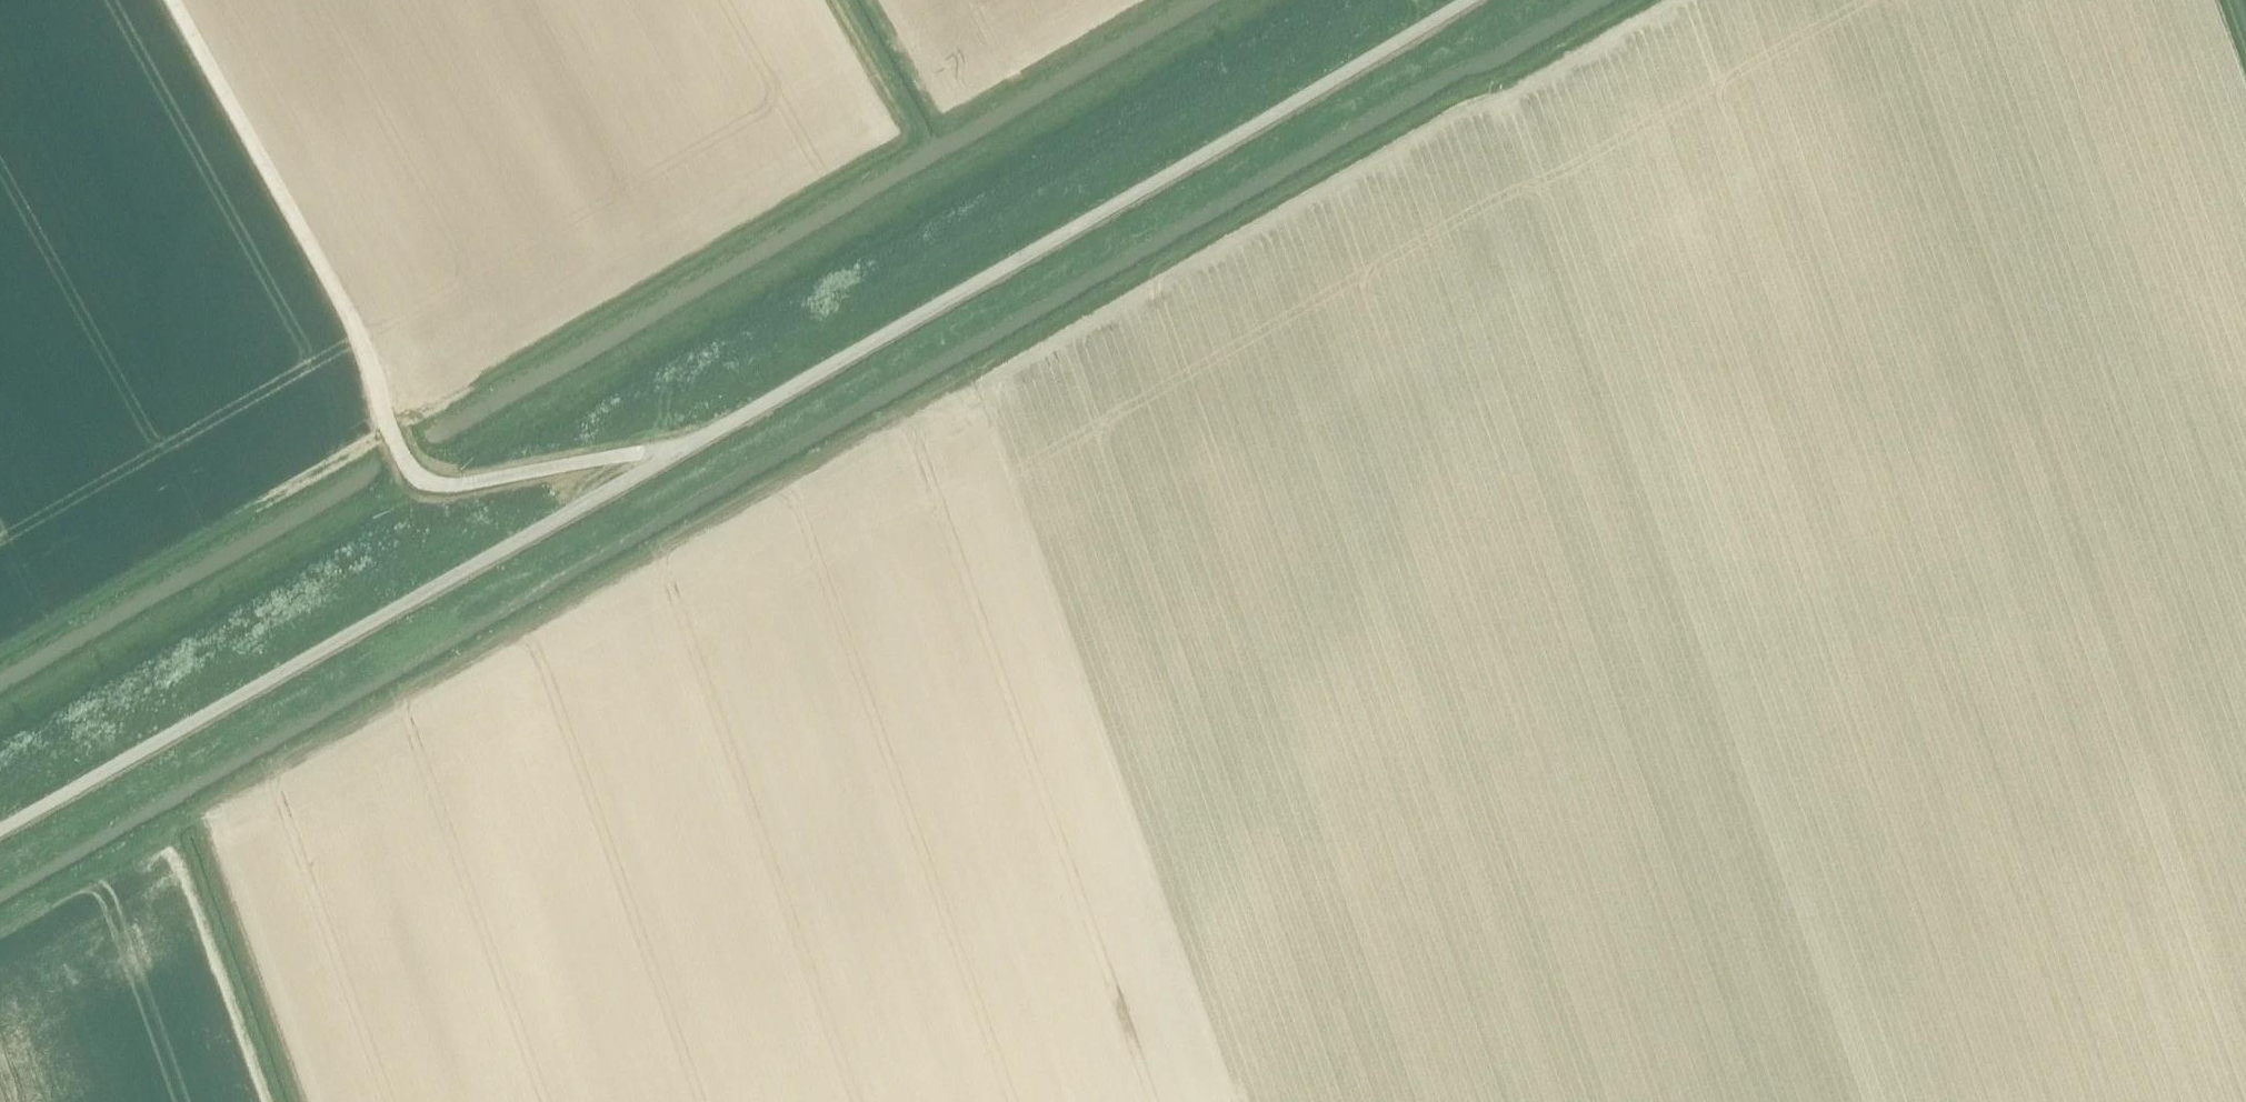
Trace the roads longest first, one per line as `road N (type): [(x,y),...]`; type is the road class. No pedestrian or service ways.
road 1 (unclassified): [(0,827),(1475,0)]
road 2 (track): [(174,0),(360,318),(417,479),(450,486),(664,455)]
road 3 (track): [(429,482),(0,726)]

